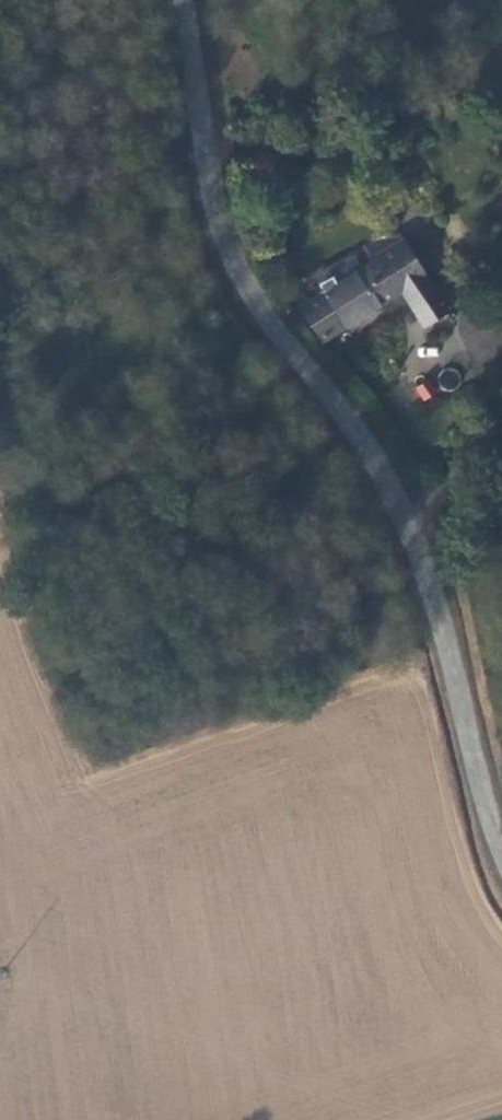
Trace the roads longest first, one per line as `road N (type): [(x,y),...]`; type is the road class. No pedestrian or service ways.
road 1 (unclassified): [(185,0),(212,206),(241,273),(357,431),(409,525),(442,624),(486,821),(501,853)]

